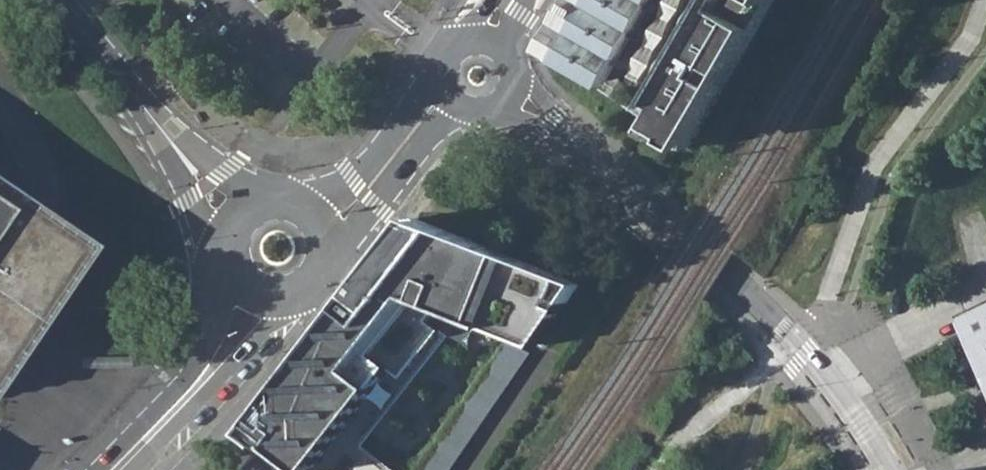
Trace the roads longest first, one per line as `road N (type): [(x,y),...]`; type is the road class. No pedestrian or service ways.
road 1 (residential): [(552,121),(772,328),(891,469)]
road 2 (primary): [(226,267),(203,340),(98,469)]
road 3 (primary): [(131,469),(291,298)]
road 4 (primary): [(322,271),(444,125),(477,111)]
road 5 (primary): [(441,83),(353,180),(288,197)]
road 6 (residential): [(59,0),(173,145)]

